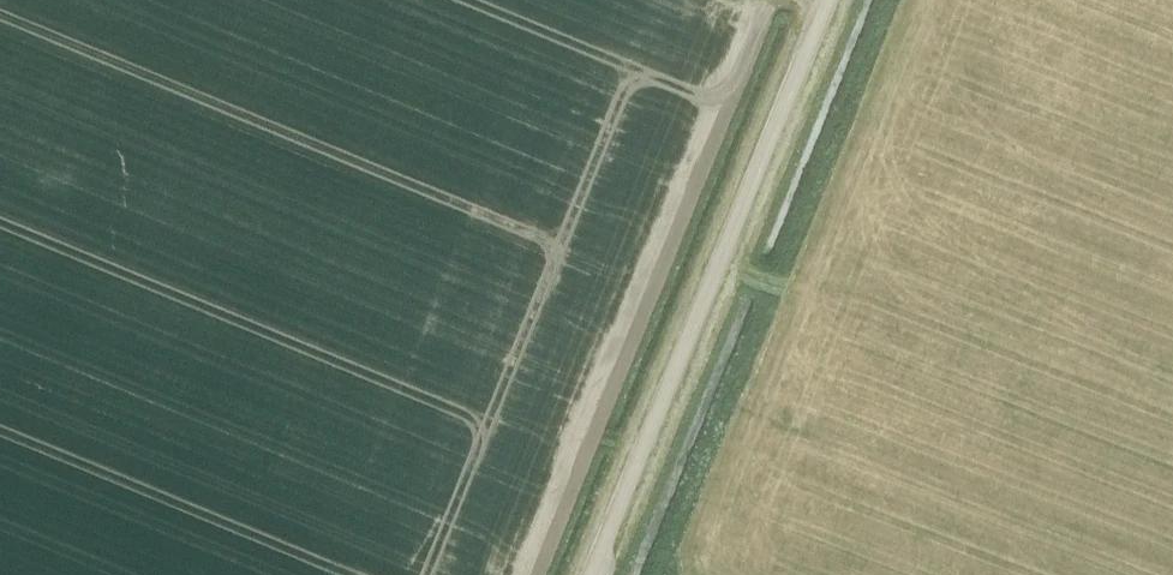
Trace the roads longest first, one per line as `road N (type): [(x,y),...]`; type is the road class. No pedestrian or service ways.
road 1 (unclassified): [(592,574),(827,0)]

